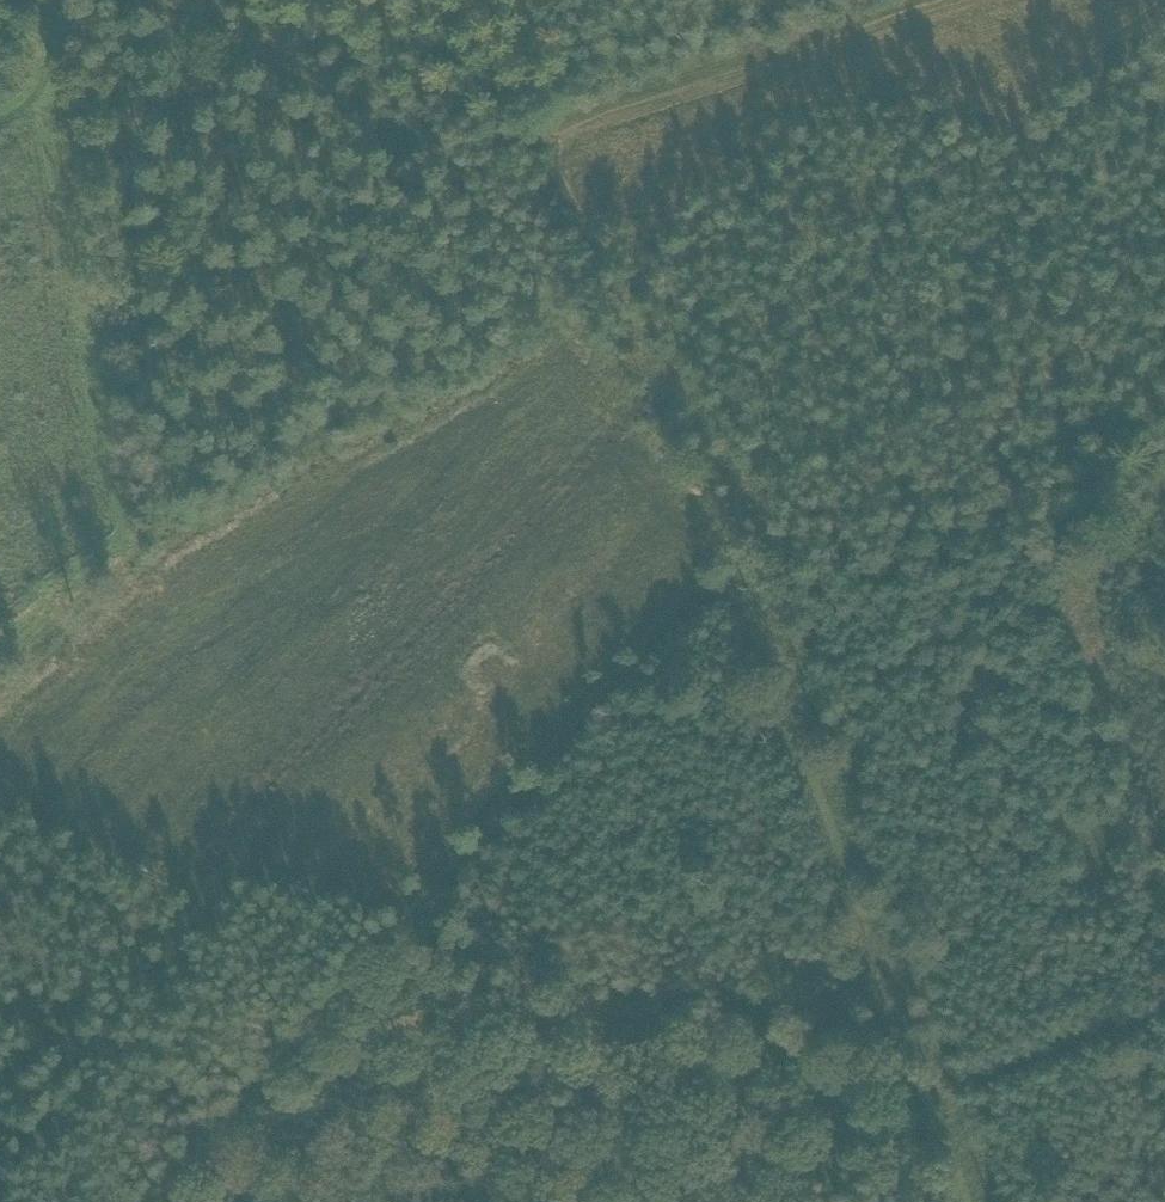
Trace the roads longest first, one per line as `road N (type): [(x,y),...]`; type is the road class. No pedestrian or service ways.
road 1 (track): [(560,124),(955,0)]

